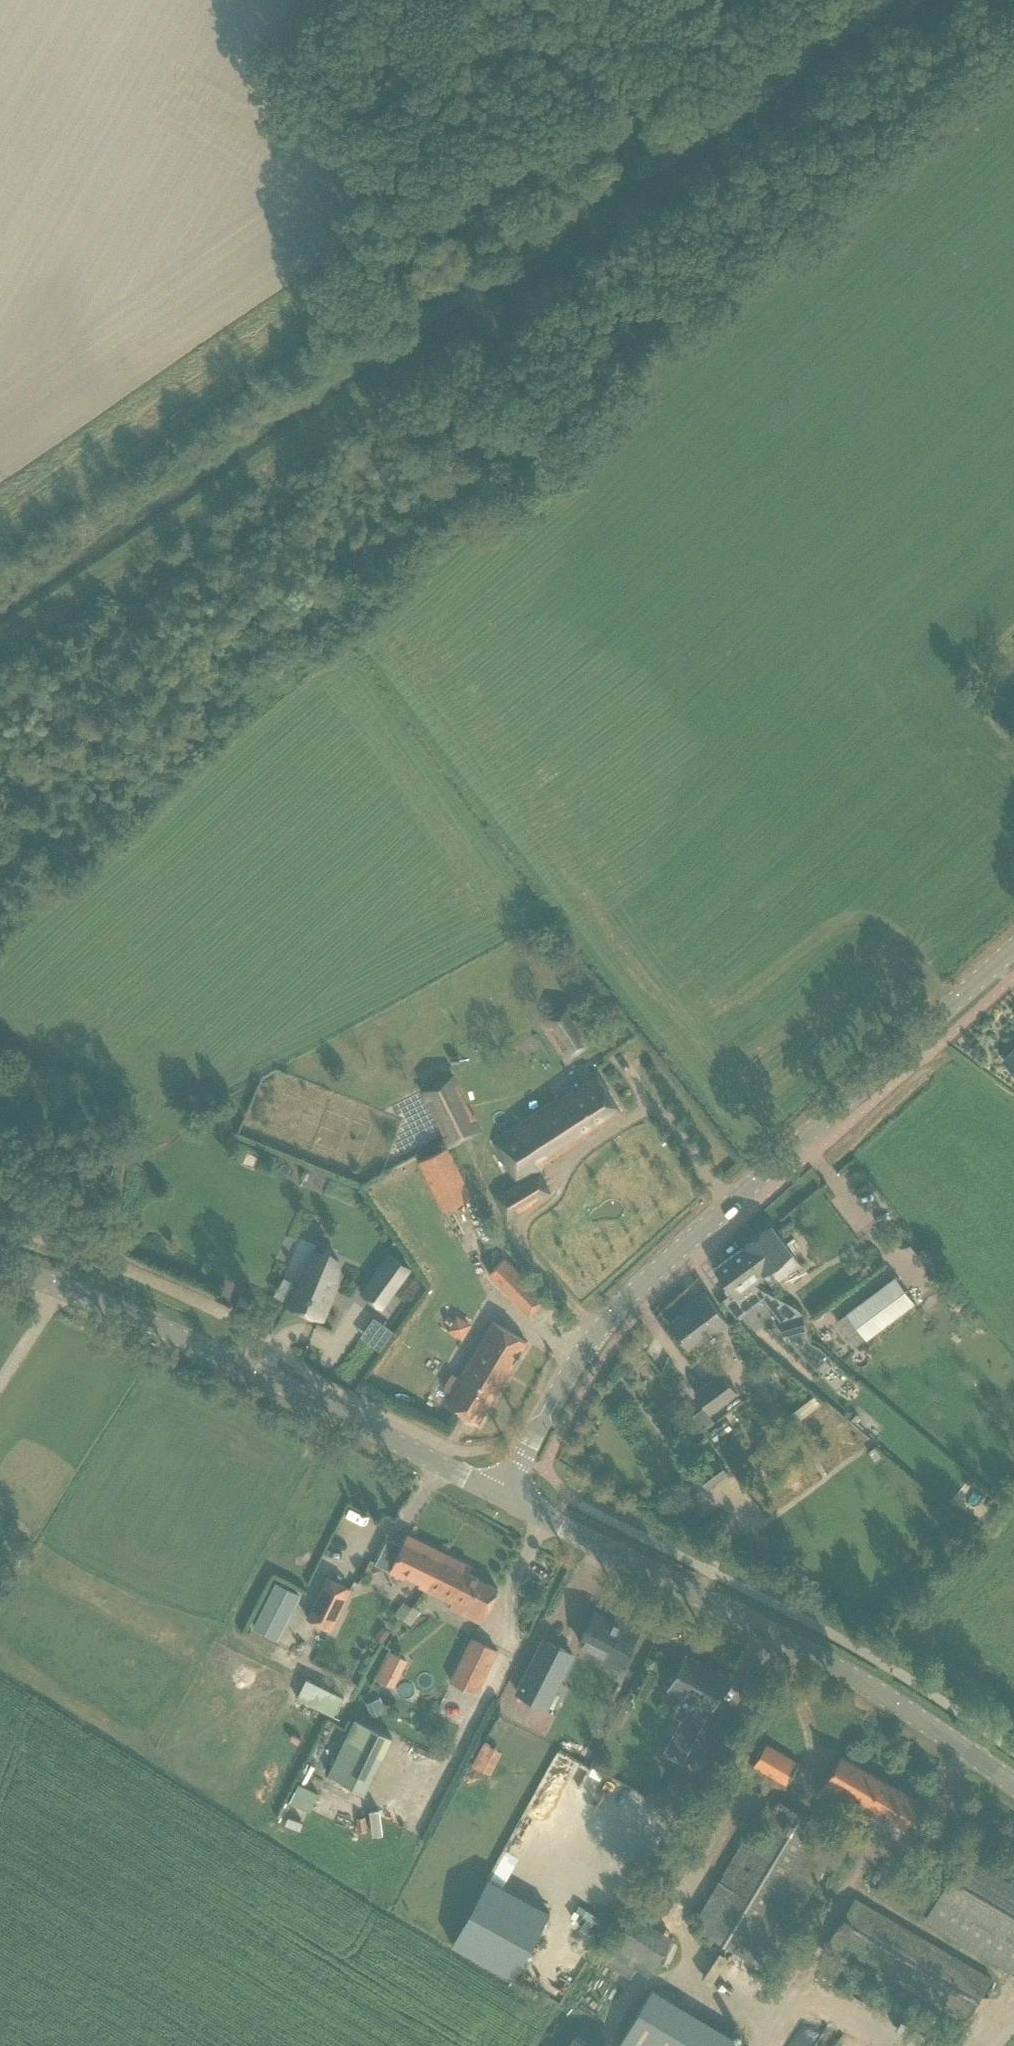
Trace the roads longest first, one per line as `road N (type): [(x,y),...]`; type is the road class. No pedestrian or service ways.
road 1 (tertiary): [(501,1498),(556,1397),(629,1298),(1013,956)]
road 2 (tertiary): [(1013,1778),(850,1660),(501,1498)]
road 3 (tertiary): [(501,1498),(87,1300),(0,1267)]

